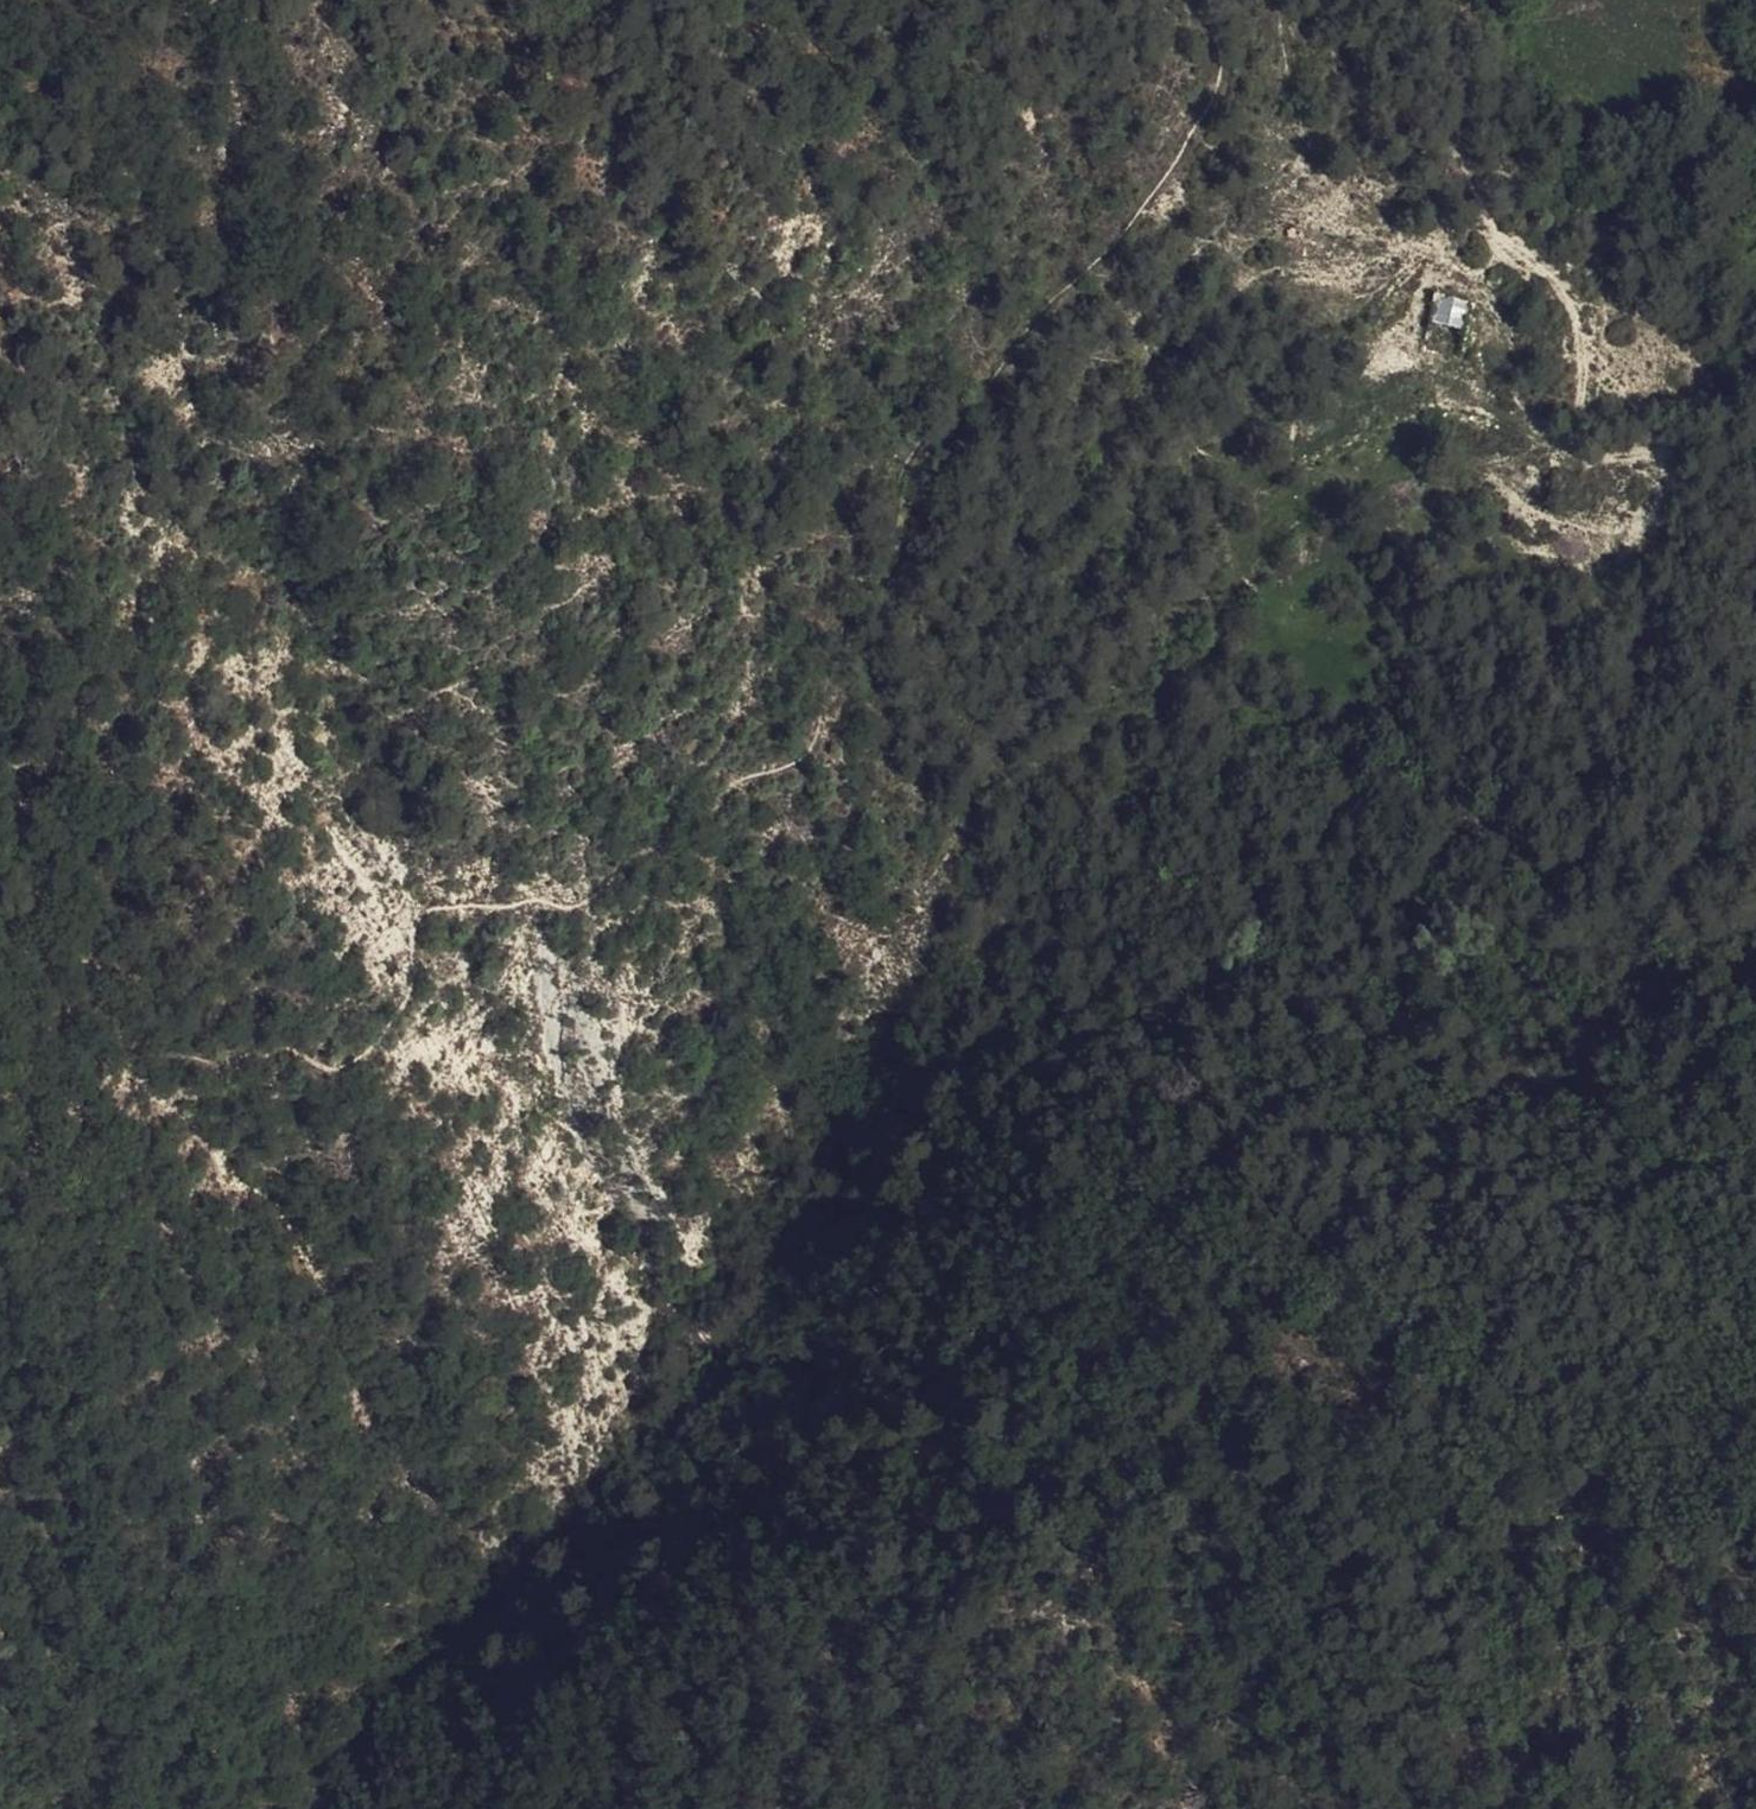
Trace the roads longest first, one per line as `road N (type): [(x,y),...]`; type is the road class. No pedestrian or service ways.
road 1 (track): [(1493,233),(1564,293),(1579,329),(1578,406),(1594,455),(1649,453)]

